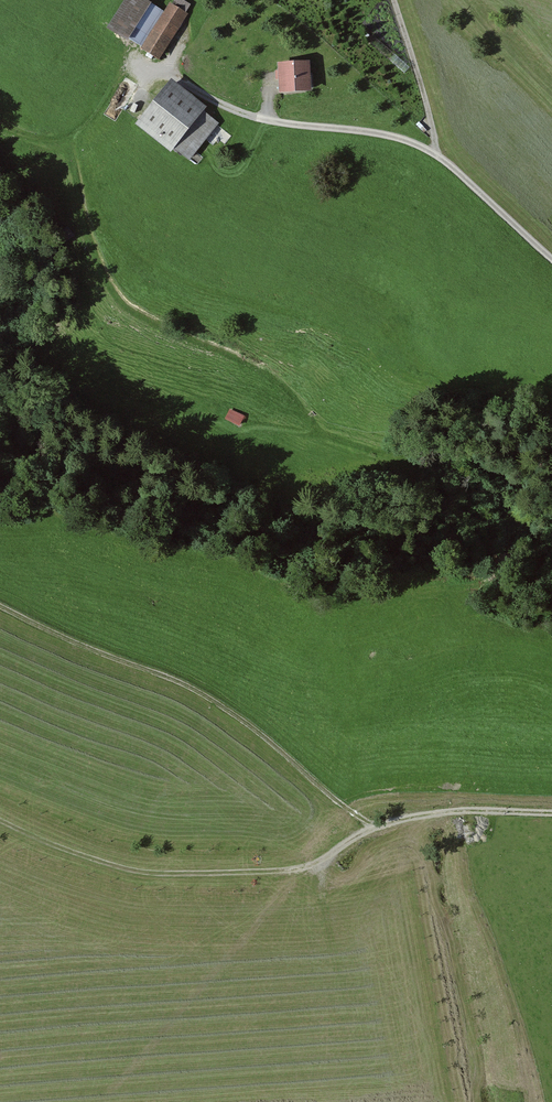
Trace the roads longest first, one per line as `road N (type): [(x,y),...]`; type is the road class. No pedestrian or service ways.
road 1 (track): [(0,611),(225,708),(371,827),(318,873),(151,874),(0,827)]
road 2 (track): [(551,255),(437,149),(226,108),(165,66)]
road 3 (unclassified): [(551,816),(474,812),(371,827)]
road 4 (track): [(437,149),(394,0)]

